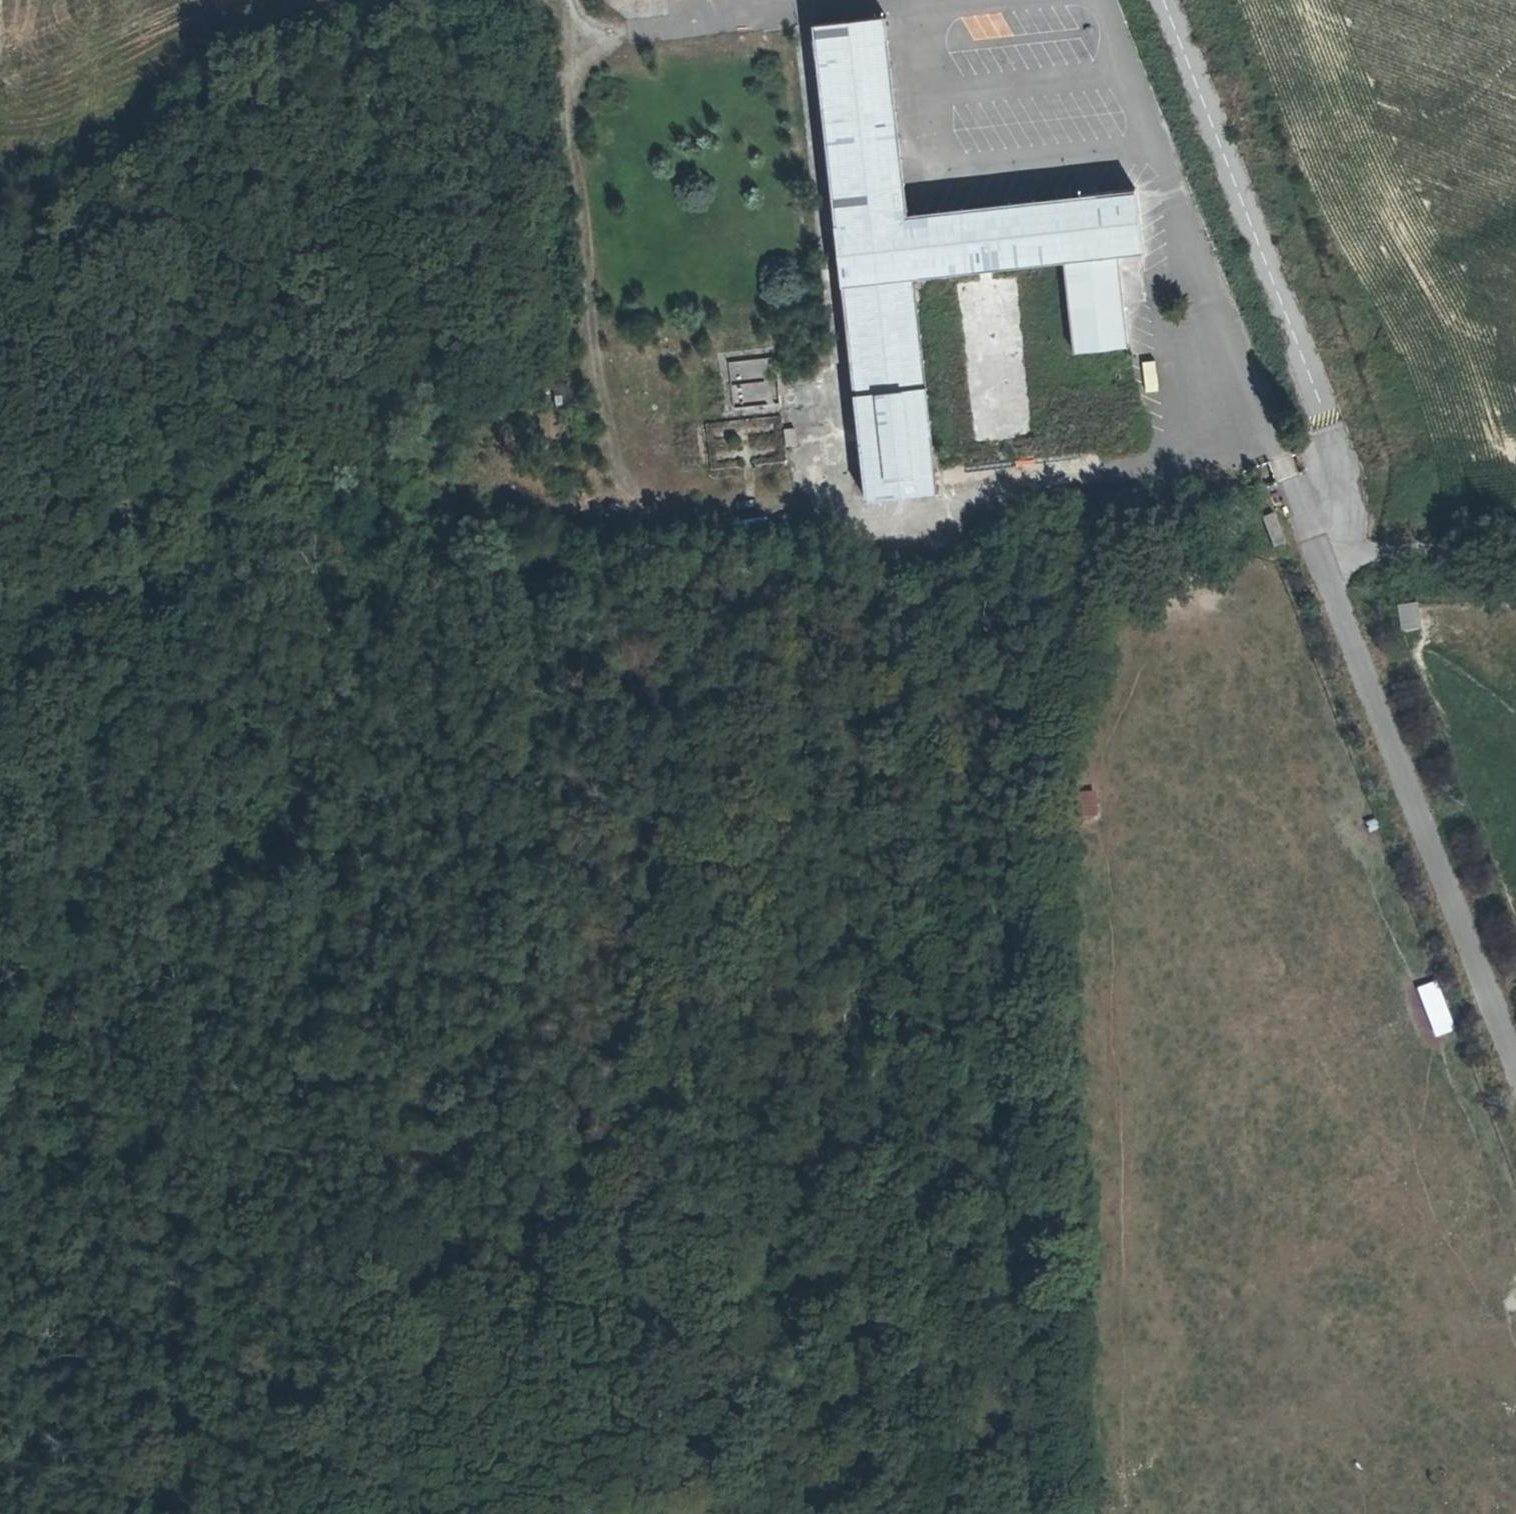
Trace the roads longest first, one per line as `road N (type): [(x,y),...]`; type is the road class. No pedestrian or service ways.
road 1 (unclassified): [(1321,568),(1515,1079)]
road 2 (unclassified): [(1321,568),(1515,552)]

